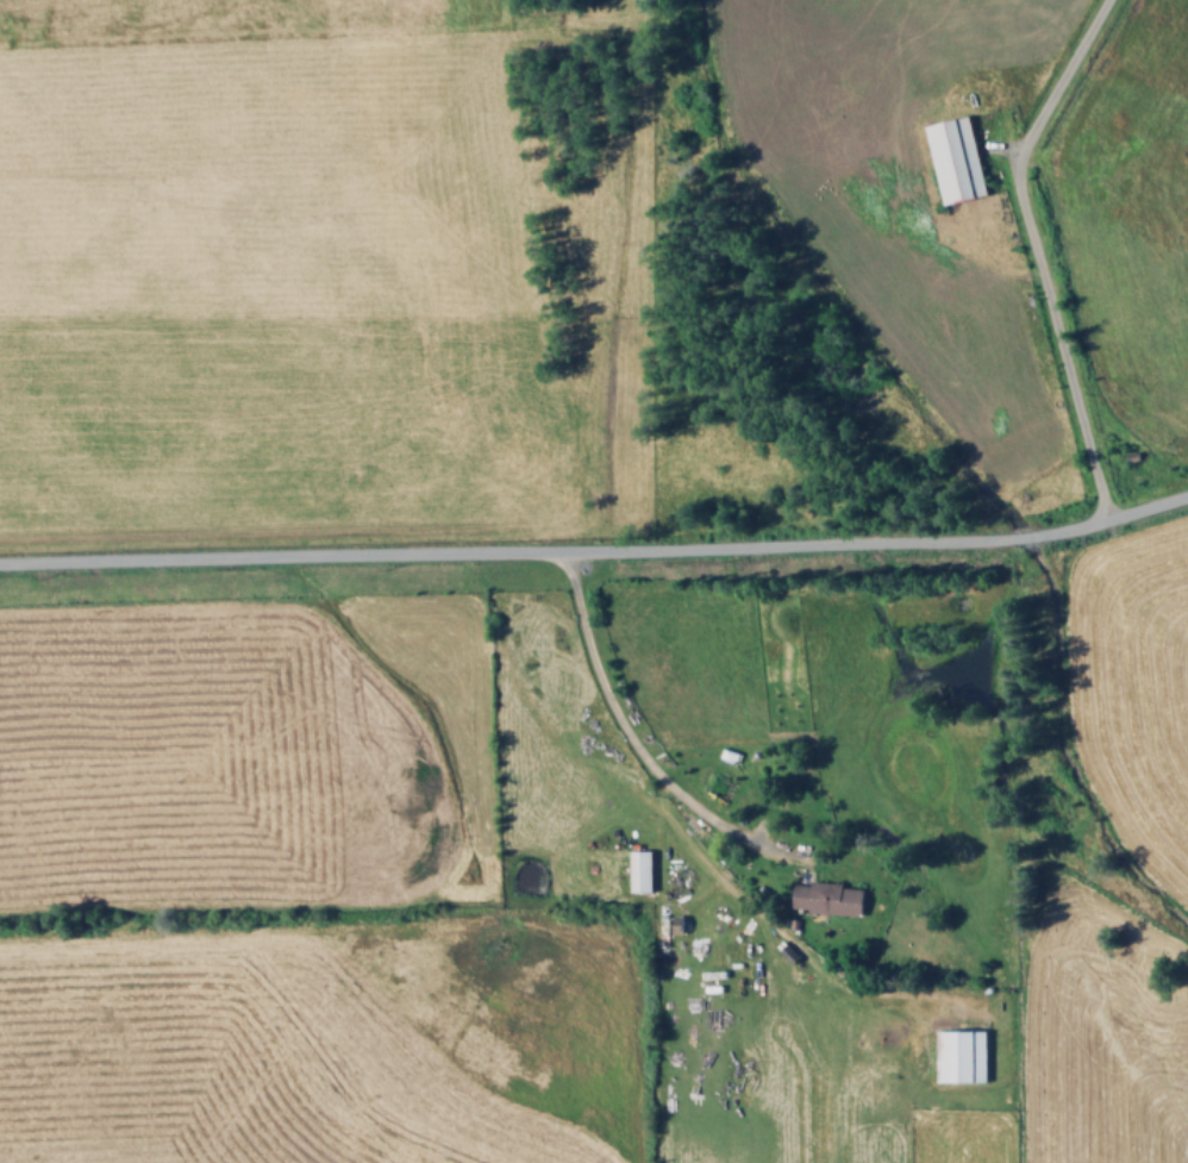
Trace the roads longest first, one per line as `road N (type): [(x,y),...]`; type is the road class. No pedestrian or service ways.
road 1 (residential): [(0,565),(1001,539),(1187,494)]

